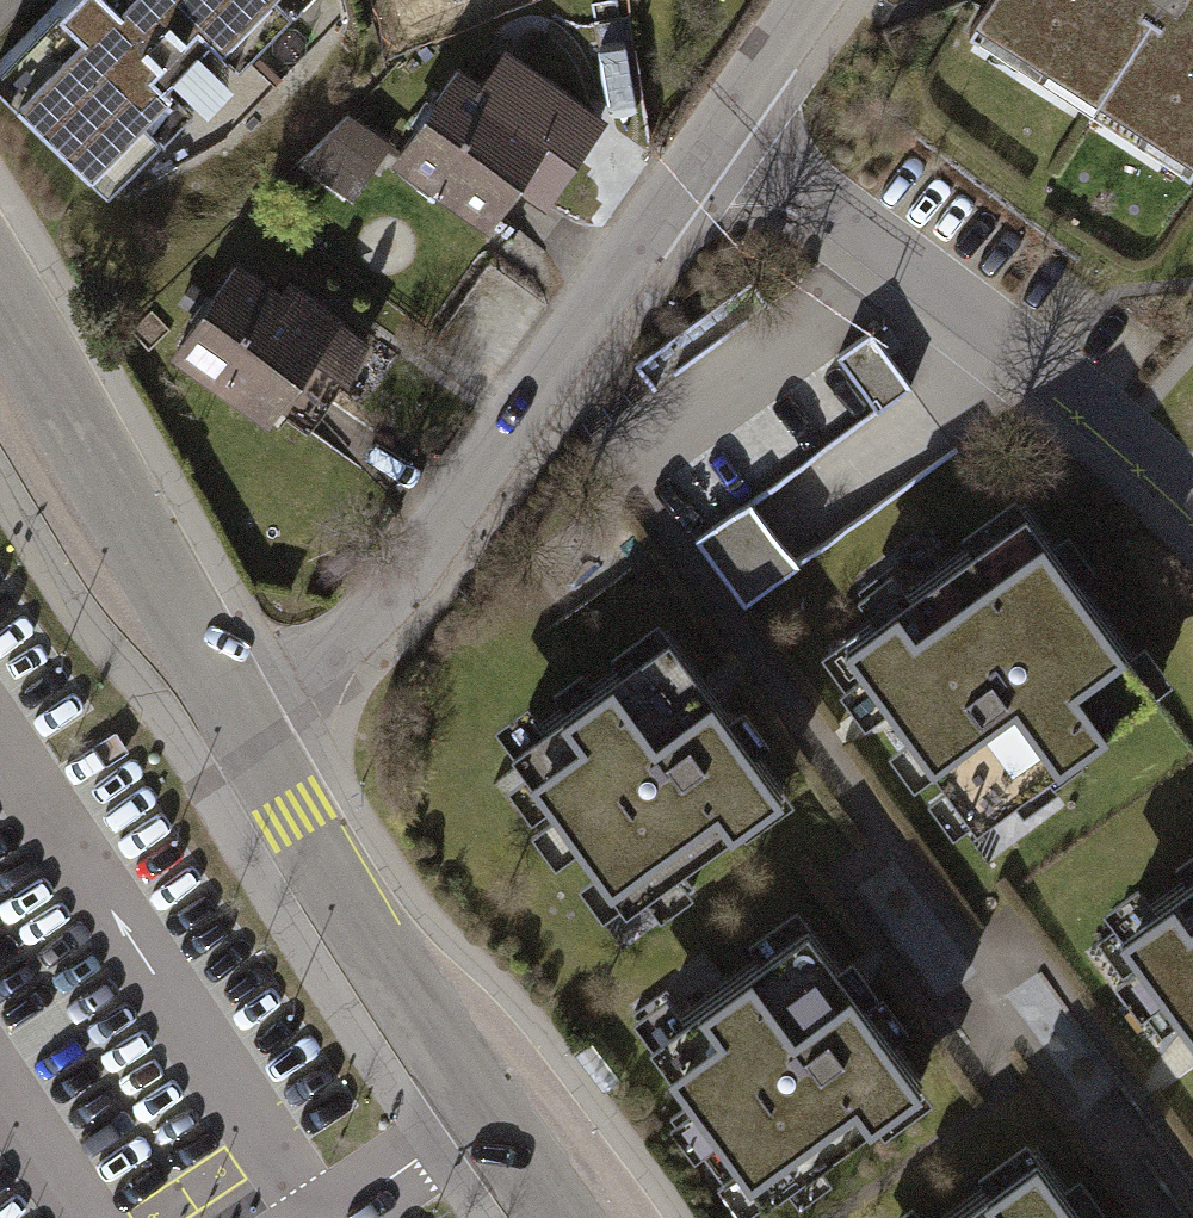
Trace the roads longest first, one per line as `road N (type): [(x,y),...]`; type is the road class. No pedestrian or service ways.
road 1 (residential): [(242,721),(344,643),(390,593),(721,123)]
road 2 (residential): [(721,123),(1014,339),(1192,494)]
road 3 (tertiary): [(560,1217),(409,999),(242,721)]
road 4 (tertiary): [(242,721),(0,298)]
road 5 (residential): [(721,123),(806,0)]

